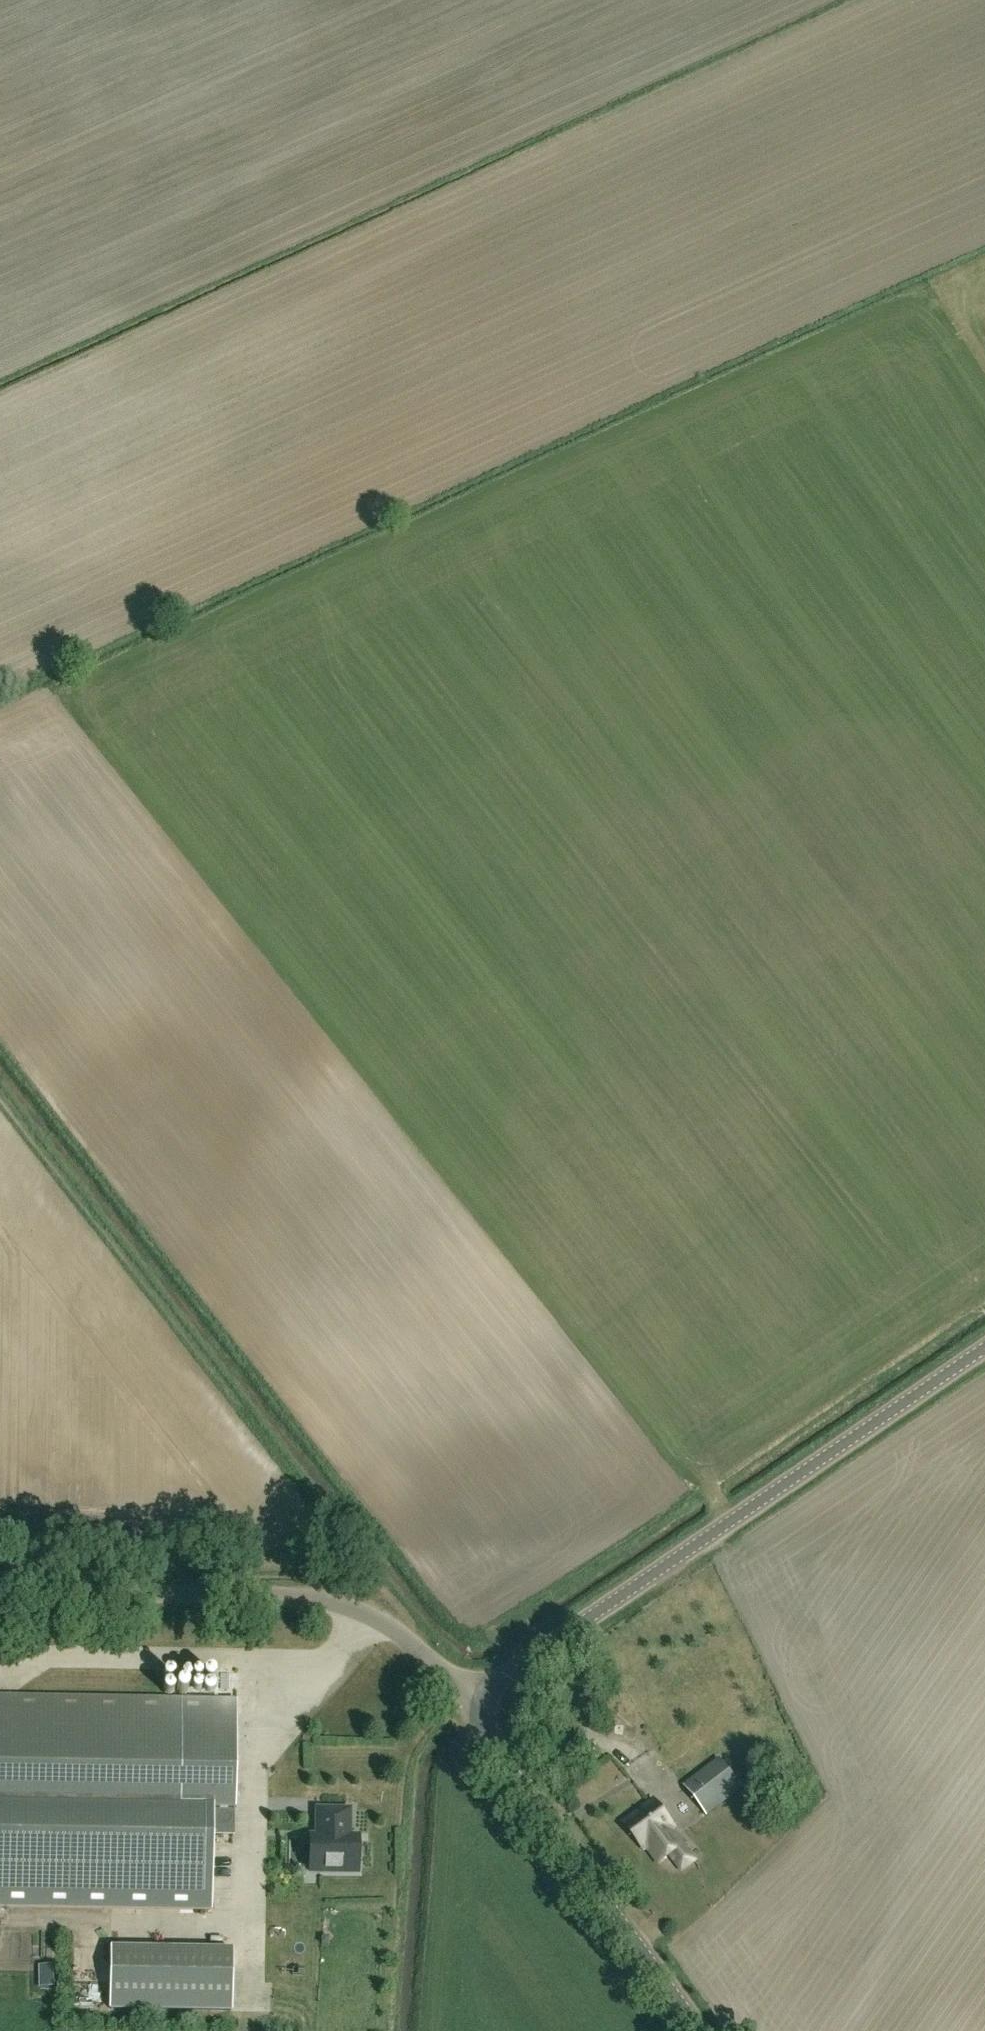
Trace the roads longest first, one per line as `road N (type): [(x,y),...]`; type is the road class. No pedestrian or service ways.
road 1 (unclassified): [(485,1703),(517,1667),(984,1348)]
road 2 (unclassified): [(485,1703),(396,1632),(361,1611),(314,1601),(0,1599)]
road 3 (unclassified): [(703,2030),(499,1752),(485,1703)]

